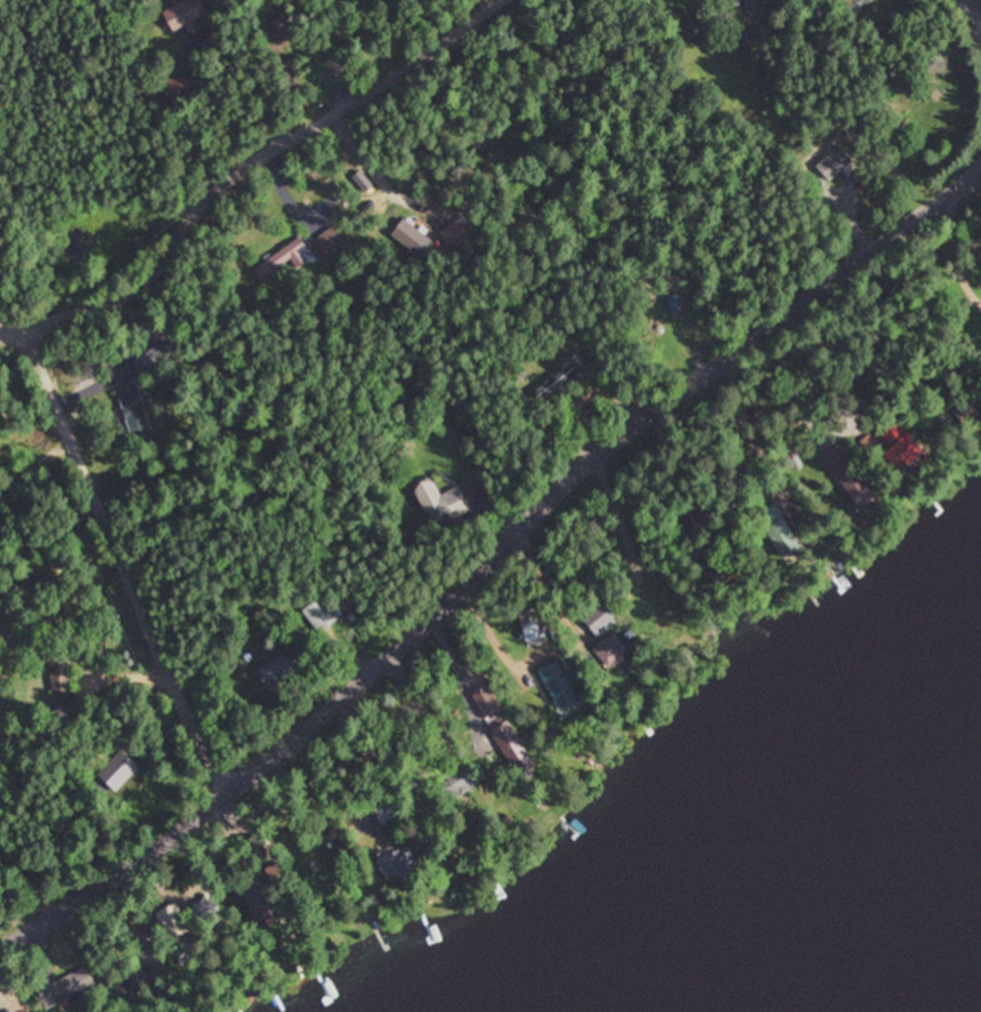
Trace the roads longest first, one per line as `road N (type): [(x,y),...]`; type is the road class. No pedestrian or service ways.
road 1 (residential): [(0,941),(89,893),(309,723),(414,632),(560,484),(768,328),(980,148)]
road 2 (residential): [(0,325),(29,324),(132,288),(232,176),(338,115),(495,0)]
road 3 (residential): [(228,786),(197,736),(29,324)]
road 4 (residential): [(294,137),(163,0)]

